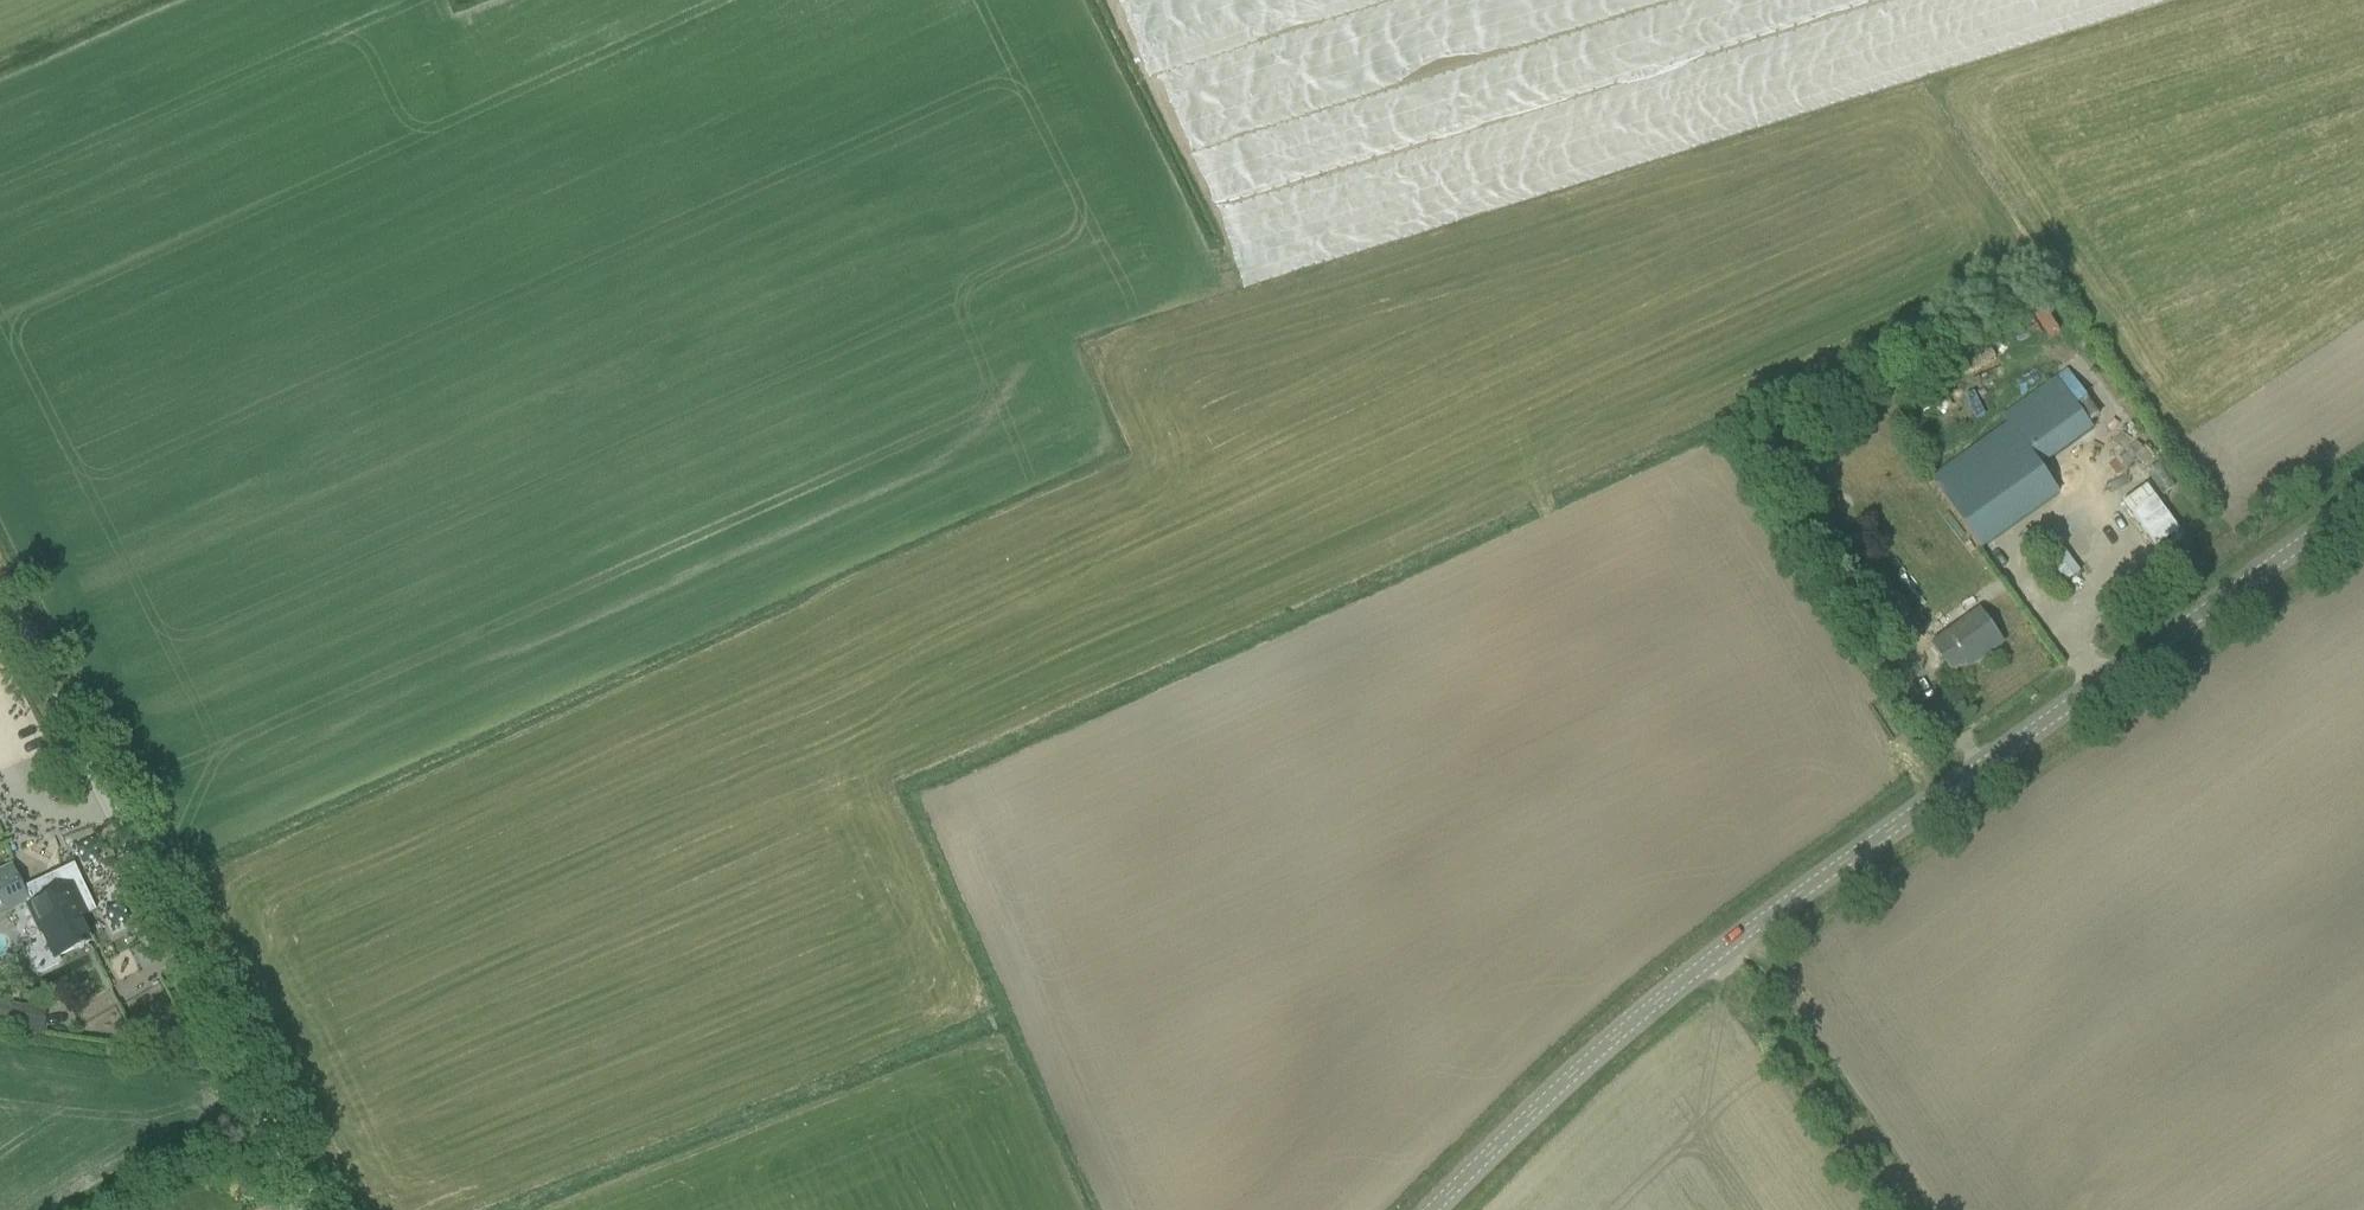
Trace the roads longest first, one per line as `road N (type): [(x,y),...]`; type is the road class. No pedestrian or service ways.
road 1 (tertiary): [(1434,1209),(1610,1042),(1757,925),(2363,501)]
road 2 (unclassified): [(309,1209),(0,592)]

